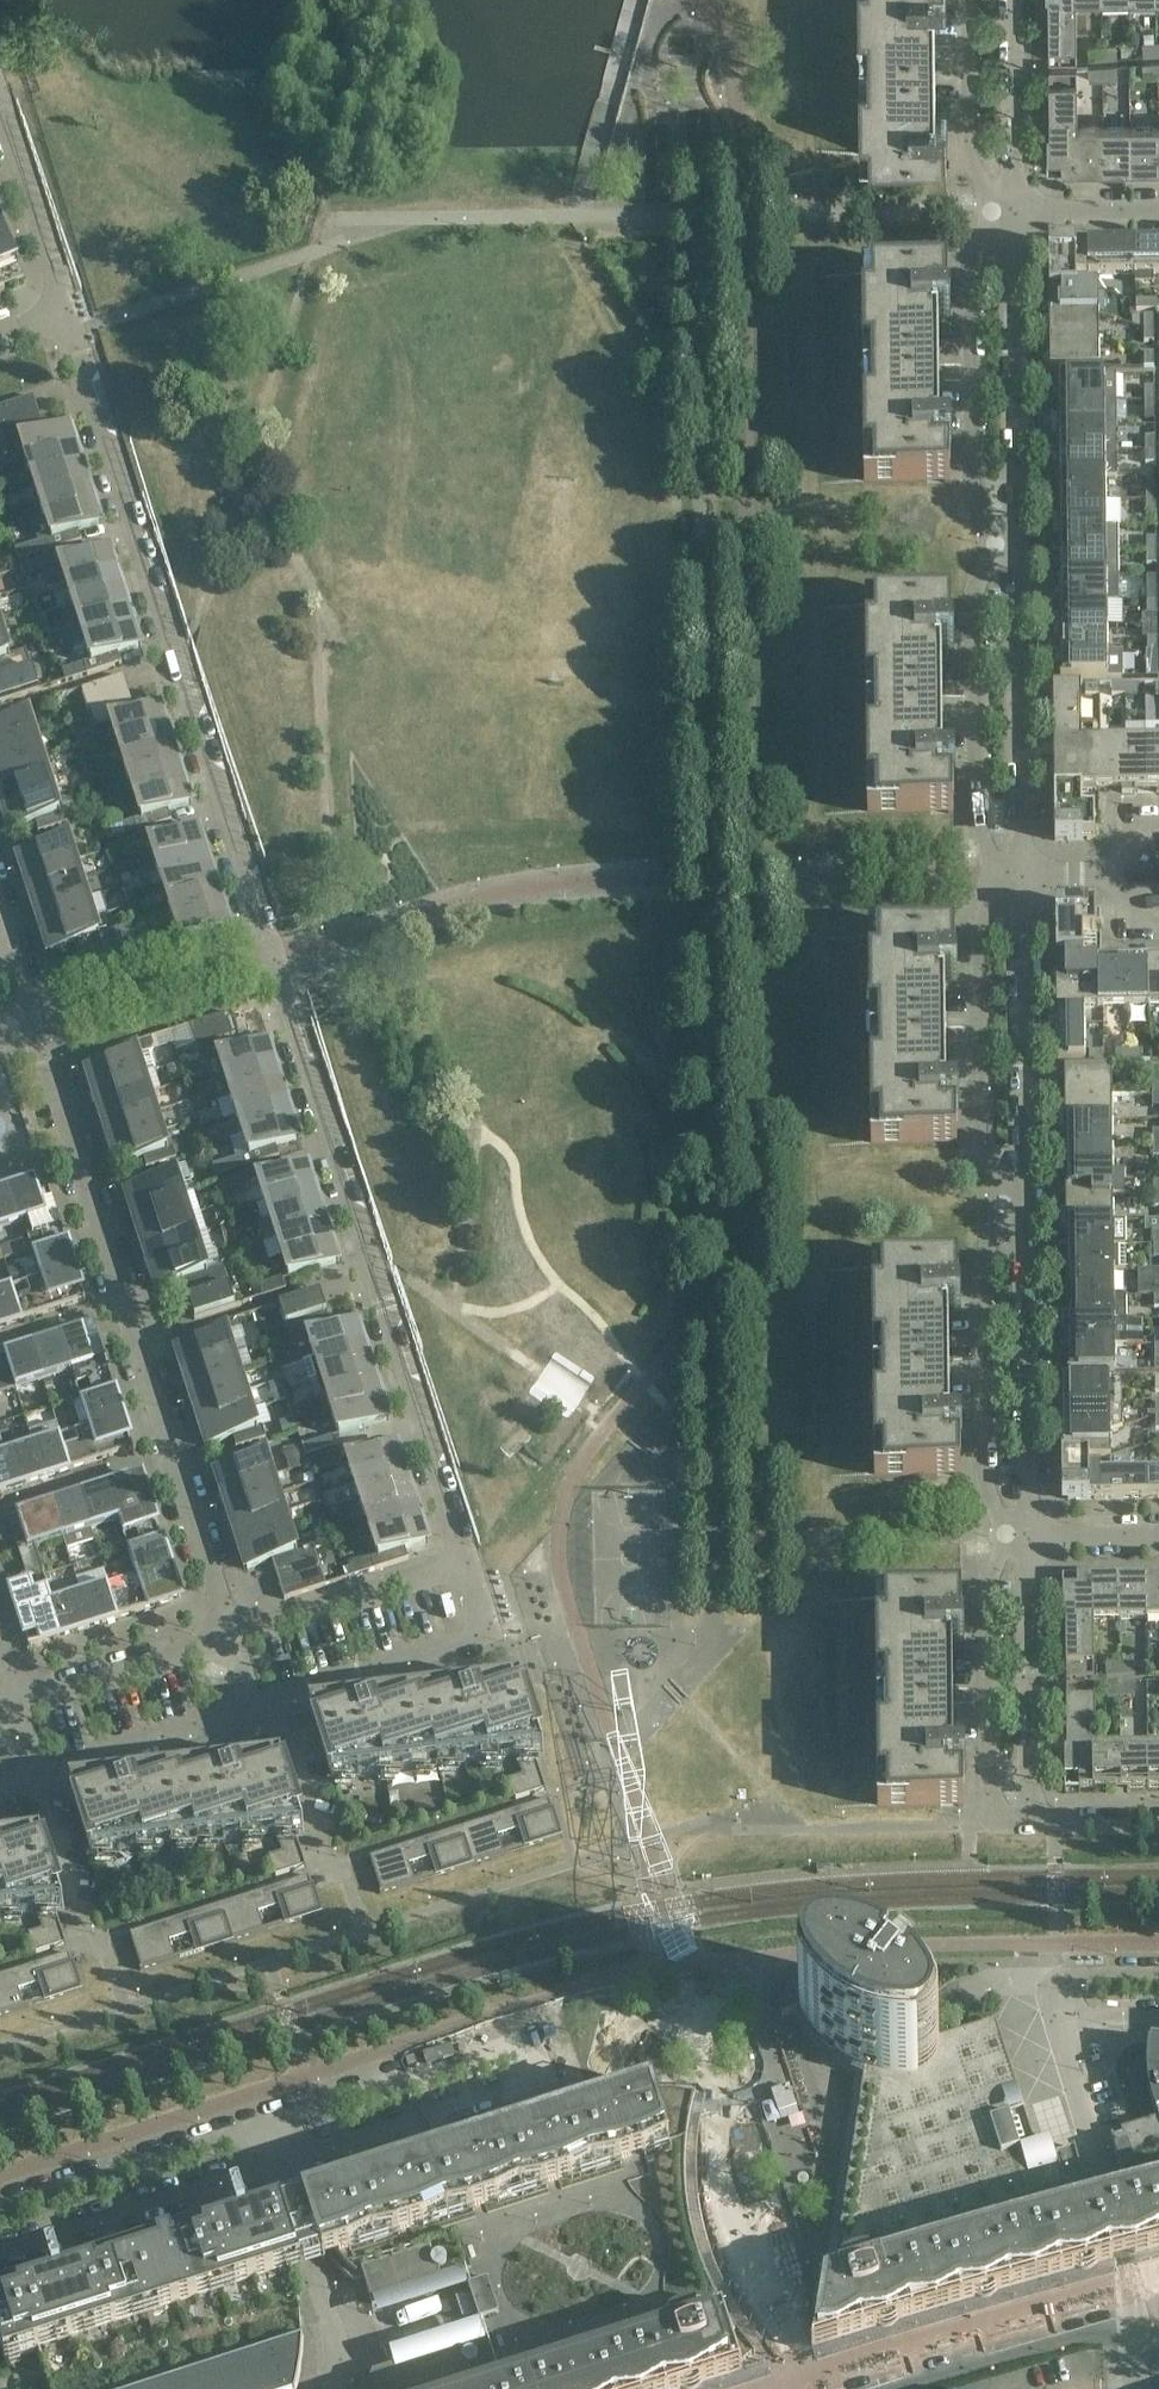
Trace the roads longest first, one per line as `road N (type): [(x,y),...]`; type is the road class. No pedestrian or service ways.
road 1 (residential): [(467,1562),(63,316)]
road 2 (residential): [(232,1639),(0,891)]
road 3 (residential): [(288,2166),(569,2070),(584,2061),(576,2033),(558,2030),(276,2125)]
road 4 (residential): [(1021,873),(993,900),(977,946),(980,1152),(1019,1205)]
road 5 (residential): [(1019,1205),(996,1231),(982,1273),(982,1467),(997,1510),(1029,1535)]
road 6 (residential): [(1007,544),(976,600),(975,813),(1021,873)]
road 7 (residential): [(1009,211),(972,271),(974,484),(1007,544)]
road 8 (residential): [(1029,1535),(1002,1548),(985,1592),(989,1790),(1007,1820),(1034,1822)]
road 9 (residential): [(1007,544),(1021,509),(1018,250),(1009,211)]
road 10 (residential): [(1019,1205),(1028,1179),(1021,873)]
road 11 (residential): [(1029,1535),(1029,1231),(1019,1205)]
road 12 (residential): [(1021,873),(1024,602),(1007,544)]
road 13 (residential): [(254,1706),(489,1630),(467,1562)]
road 14 (residential): [(0,2253),(288,2166)]
road 15 (residential): [(276,2125),(0,2211)]
road 16 (residential): [(1034,1822),(1029,1535)]
road 17 (residential): [(467,1562),(232,1639)]
road 18 (residential): [(232,1639),(22,1714)]
road 19 (residential): [(969,0),(971,149),(1009,211)]
road 20 (residential): [(44,1777),(254,1706)]
road 21 (residential): [(0,106),(58,280),(63,316)]
road 22 (residential): [(1009,211),(1020,180),(1014,0)]
road 23 (residential): [(325,1857),(285,1724),(254,1706)]
road 24 (residential): [(1158,211),(1009,211)]
road 25 (residential): [(1029,1535),(1158,1533)]
road 26 (residential): [(335,2388),(346,2346),(319,2267)]
road 27 (residential): [(72,1898),(41,1804),(44,1777)]
road 28 (residential): [(1034,1822),(1158,1823)]

